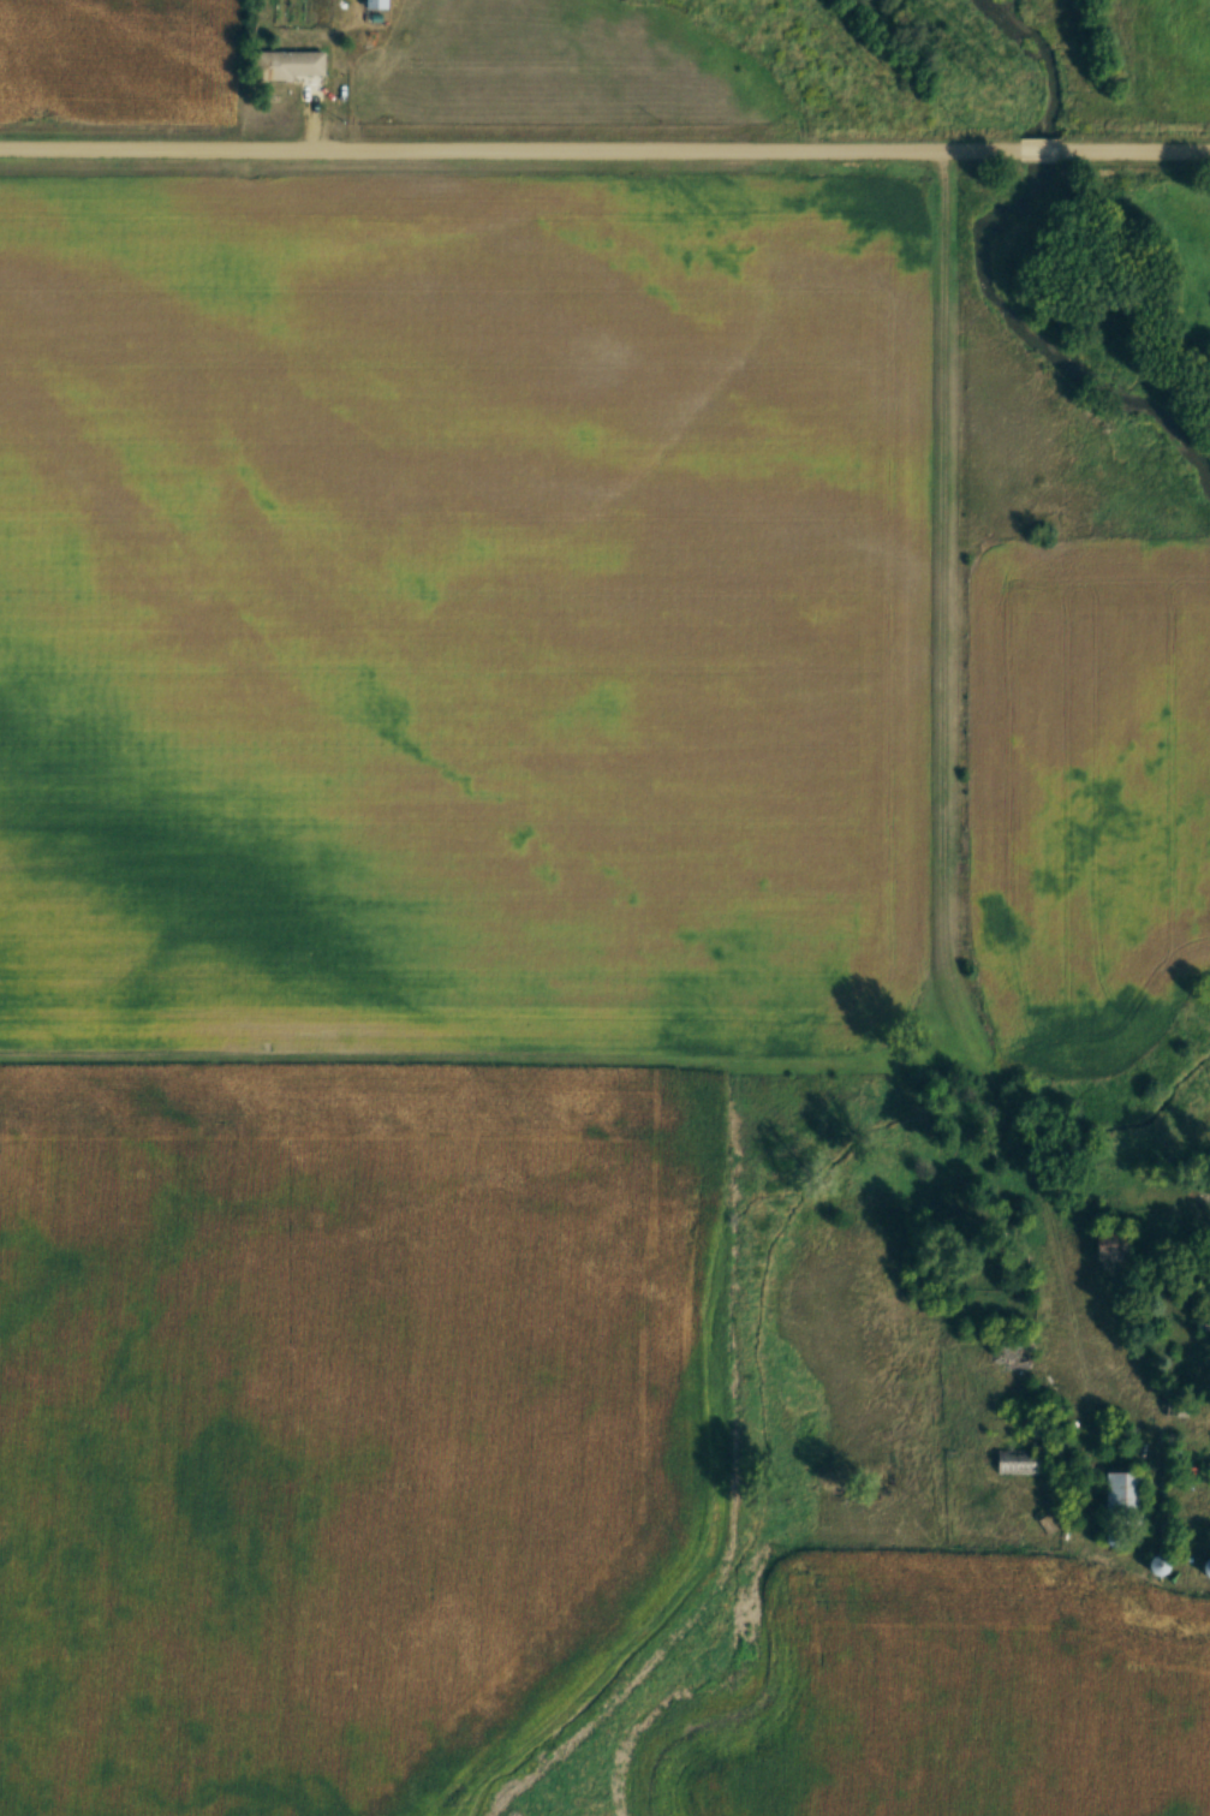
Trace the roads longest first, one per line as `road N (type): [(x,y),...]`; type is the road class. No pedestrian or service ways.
road 1 (residential): [(1018,153),(0,152)]
road 2 (residential): [(1209,153),(1060,153)]

